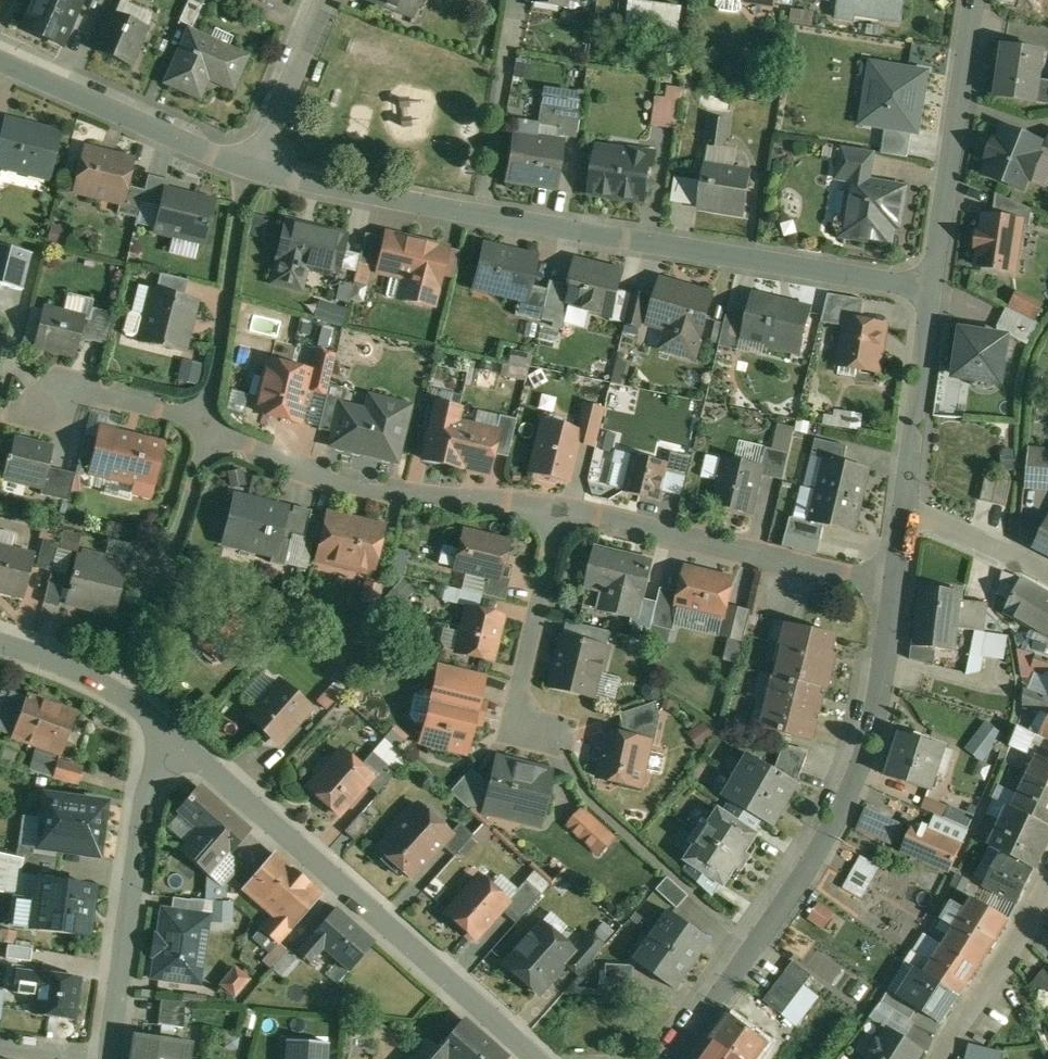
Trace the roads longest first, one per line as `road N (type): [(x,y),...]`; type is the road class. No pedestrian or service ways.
road 1 (residential): [(931,289),(248,169)]
road 2 (residential): [(560,512),(352,485),(241,445),(168,408),(53,385)]
road 3 (residential): [(681,1058),(857,776),(882,696),(898,587)]
road 4 (residential): [(170,732),(529,1058)]
road 5 (residential): [(898,587),(560,512)]
road 6 (residential): [(105,1058),(170,732)]
road 7 (residential): [(931,289),(975,0)]
road 8 (residential): [(560,512),(517,704),(556,737),(575,772)]
road 9 (residential): [(248,169),(0,58)]
road 10 (residential): [(905,497),(931,289)]
road 11 (residential): [(942,1058),(1047,878)]
road 12 (residential): [(0,647),(115,691),(170,732)]
road 13 (residential): [(248,169),(320,0)]
road 14 (residential): [(1047,575),(905,497)]

